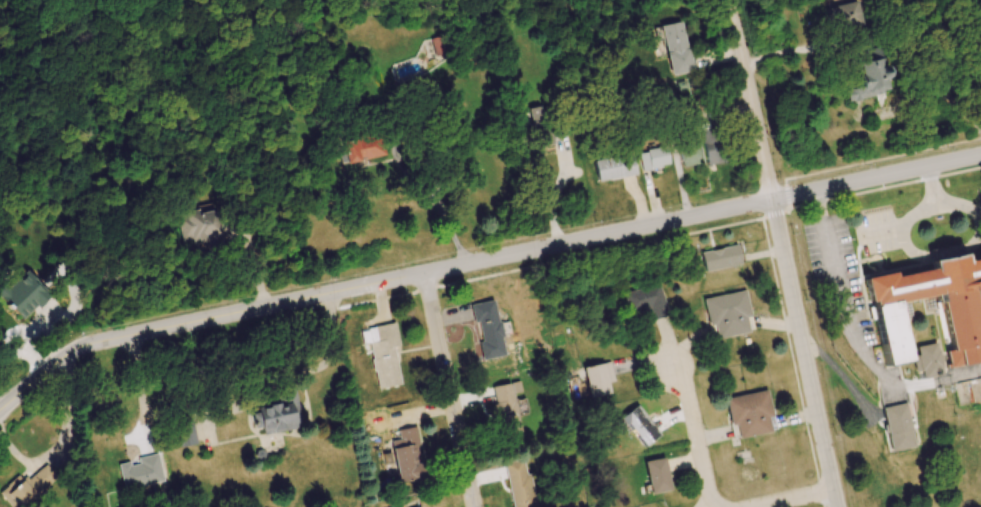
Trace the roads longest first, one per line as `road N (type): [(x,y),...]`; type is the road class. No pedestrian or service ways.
road 1 (tertiary): [(980,155),(109,340),(62,360),(0,410)]
road 2 (tertiary): [(837,506),(773,199)]
road 3 (residential): [(475,506),(425,273)]
road 4 (residential): [(773,199),(731,0)]
road 5 (residential): [(721,506),(708,491),(679,365)]

